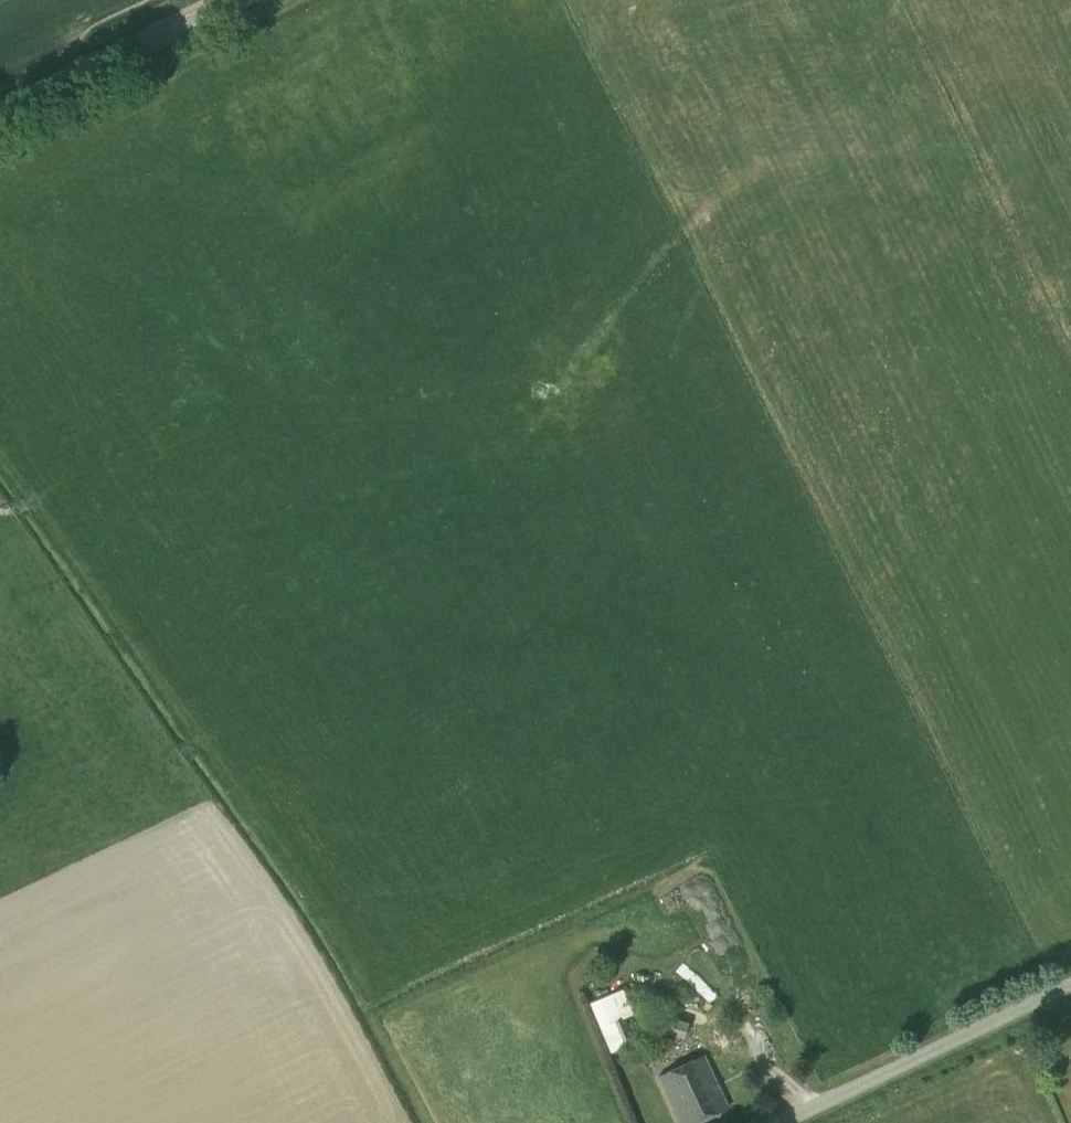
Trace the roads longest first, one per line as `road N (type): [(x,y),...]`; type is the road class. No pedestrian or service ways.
road 1 (unclassified): [(779,1122),(1070,982)]
road 2 (tertiary): [(0,122),(248,0)]

